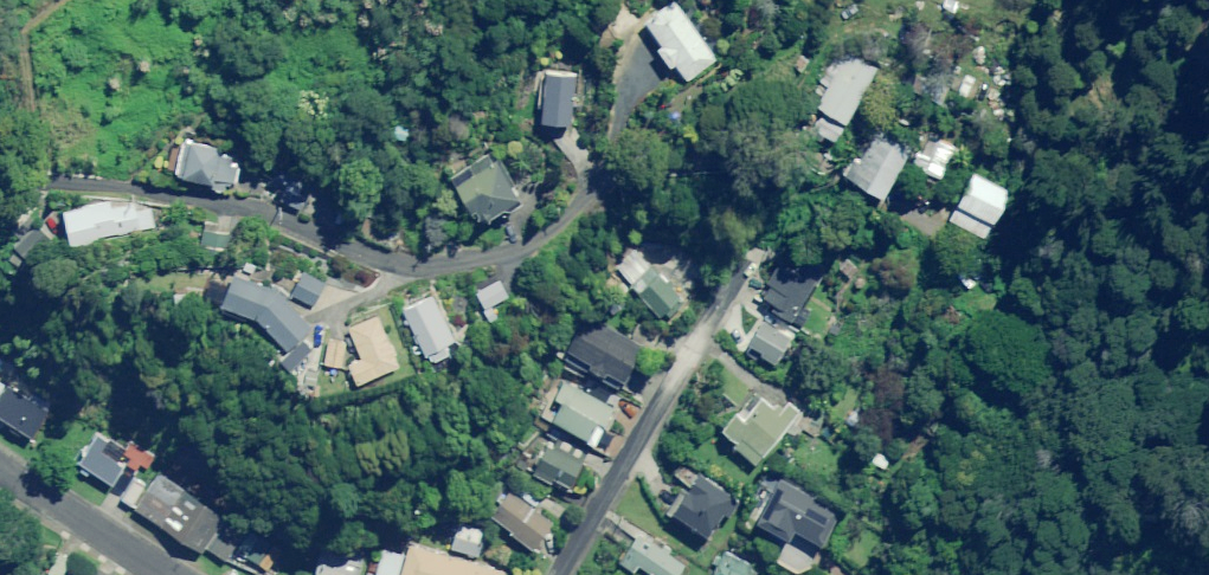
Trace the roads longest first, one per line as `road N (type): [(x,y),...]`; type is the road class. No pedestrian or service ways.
road 1 (residential): [(0,173),(282,213),(396,264),(506,252),(570,216),(597,183)]
road 2 (residential): [(943,237),(791,156),(597,183)]
road 3 (residential): [(733,279),(561,574)]
road 4 (residential): [(0,466),(175,574)]

